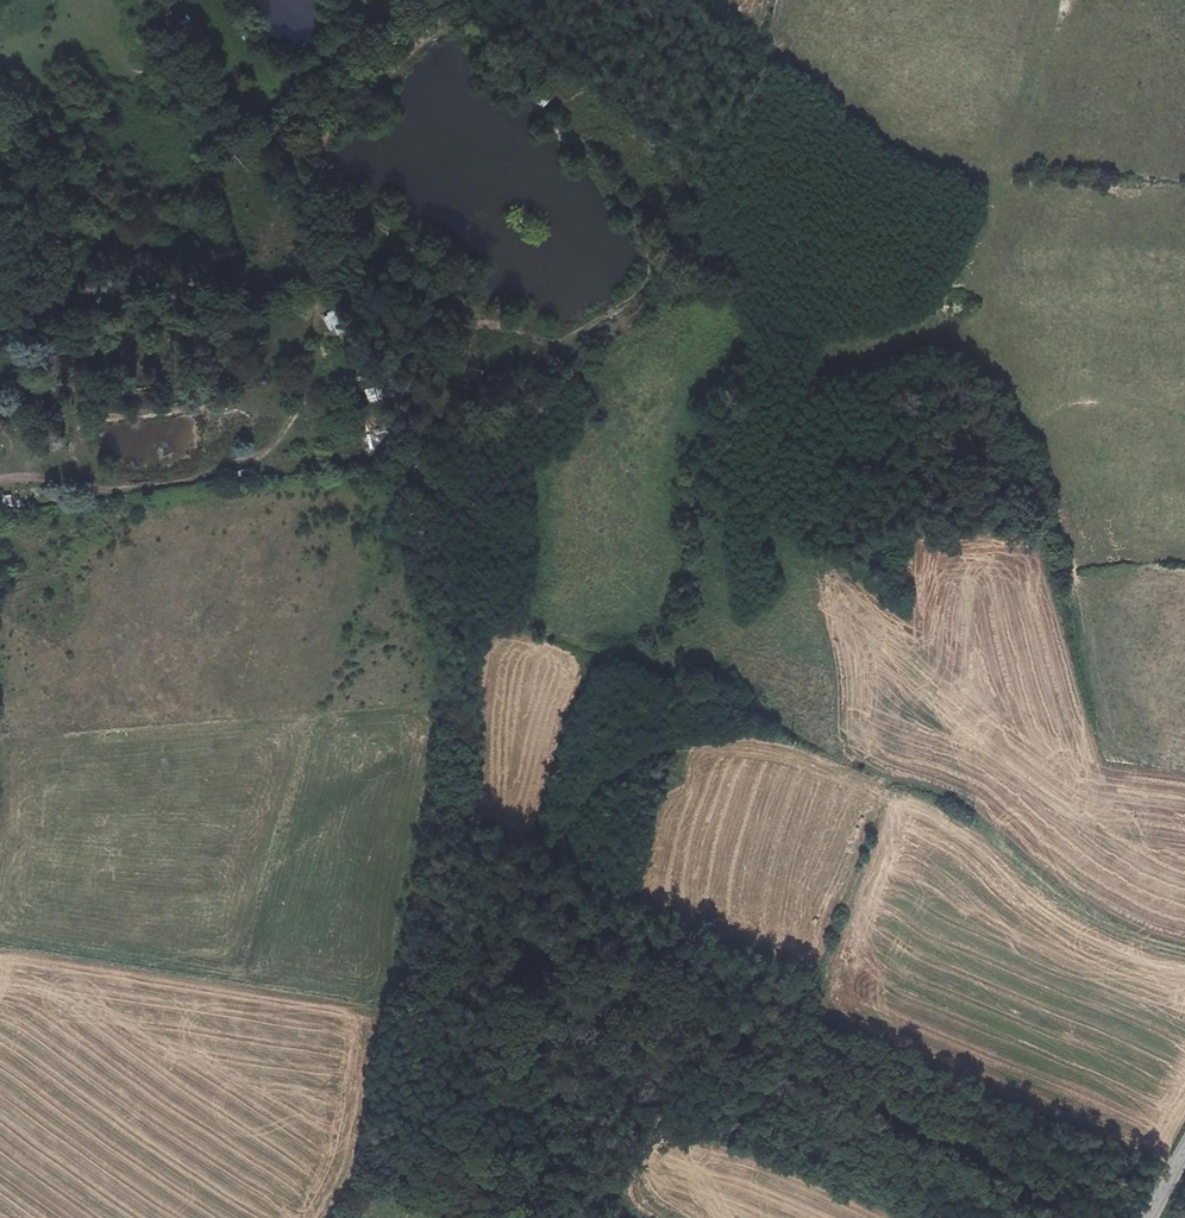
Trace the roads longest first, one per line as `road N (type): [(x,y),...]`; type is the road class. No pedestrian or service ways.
road 1 (track): [(551,117),(609,180),(647,245),(650,274),(636,297),(568,337),(541,342),(461,304),(483,366),(474,389),(452,404),(378,375),(317,385),(247,461),(203,475),(99,488),(0,476)]
road 2 (track): [(461,304),(440,267),(301,173),(307,149),(425,37)]

